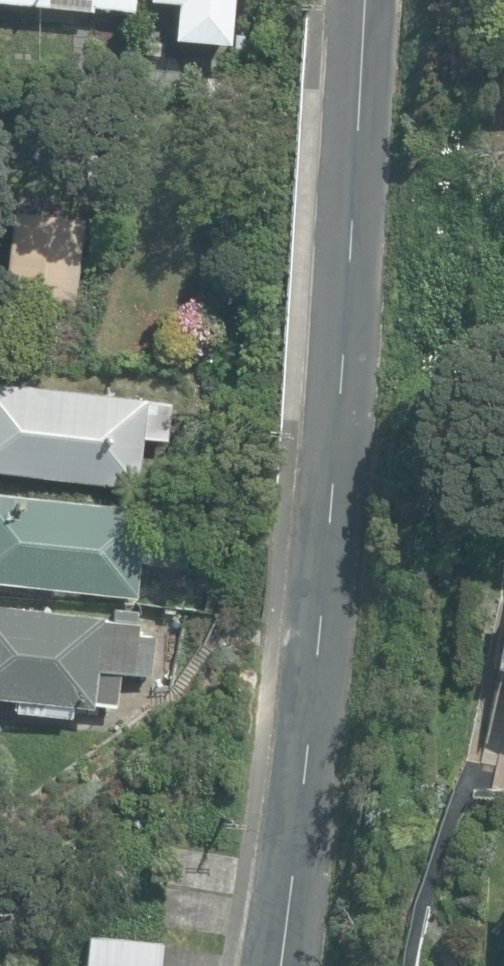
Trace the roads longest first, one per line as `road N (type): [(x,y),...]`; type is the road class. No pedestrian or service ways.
road 1 (residential): [(386,0),(283,965)]

